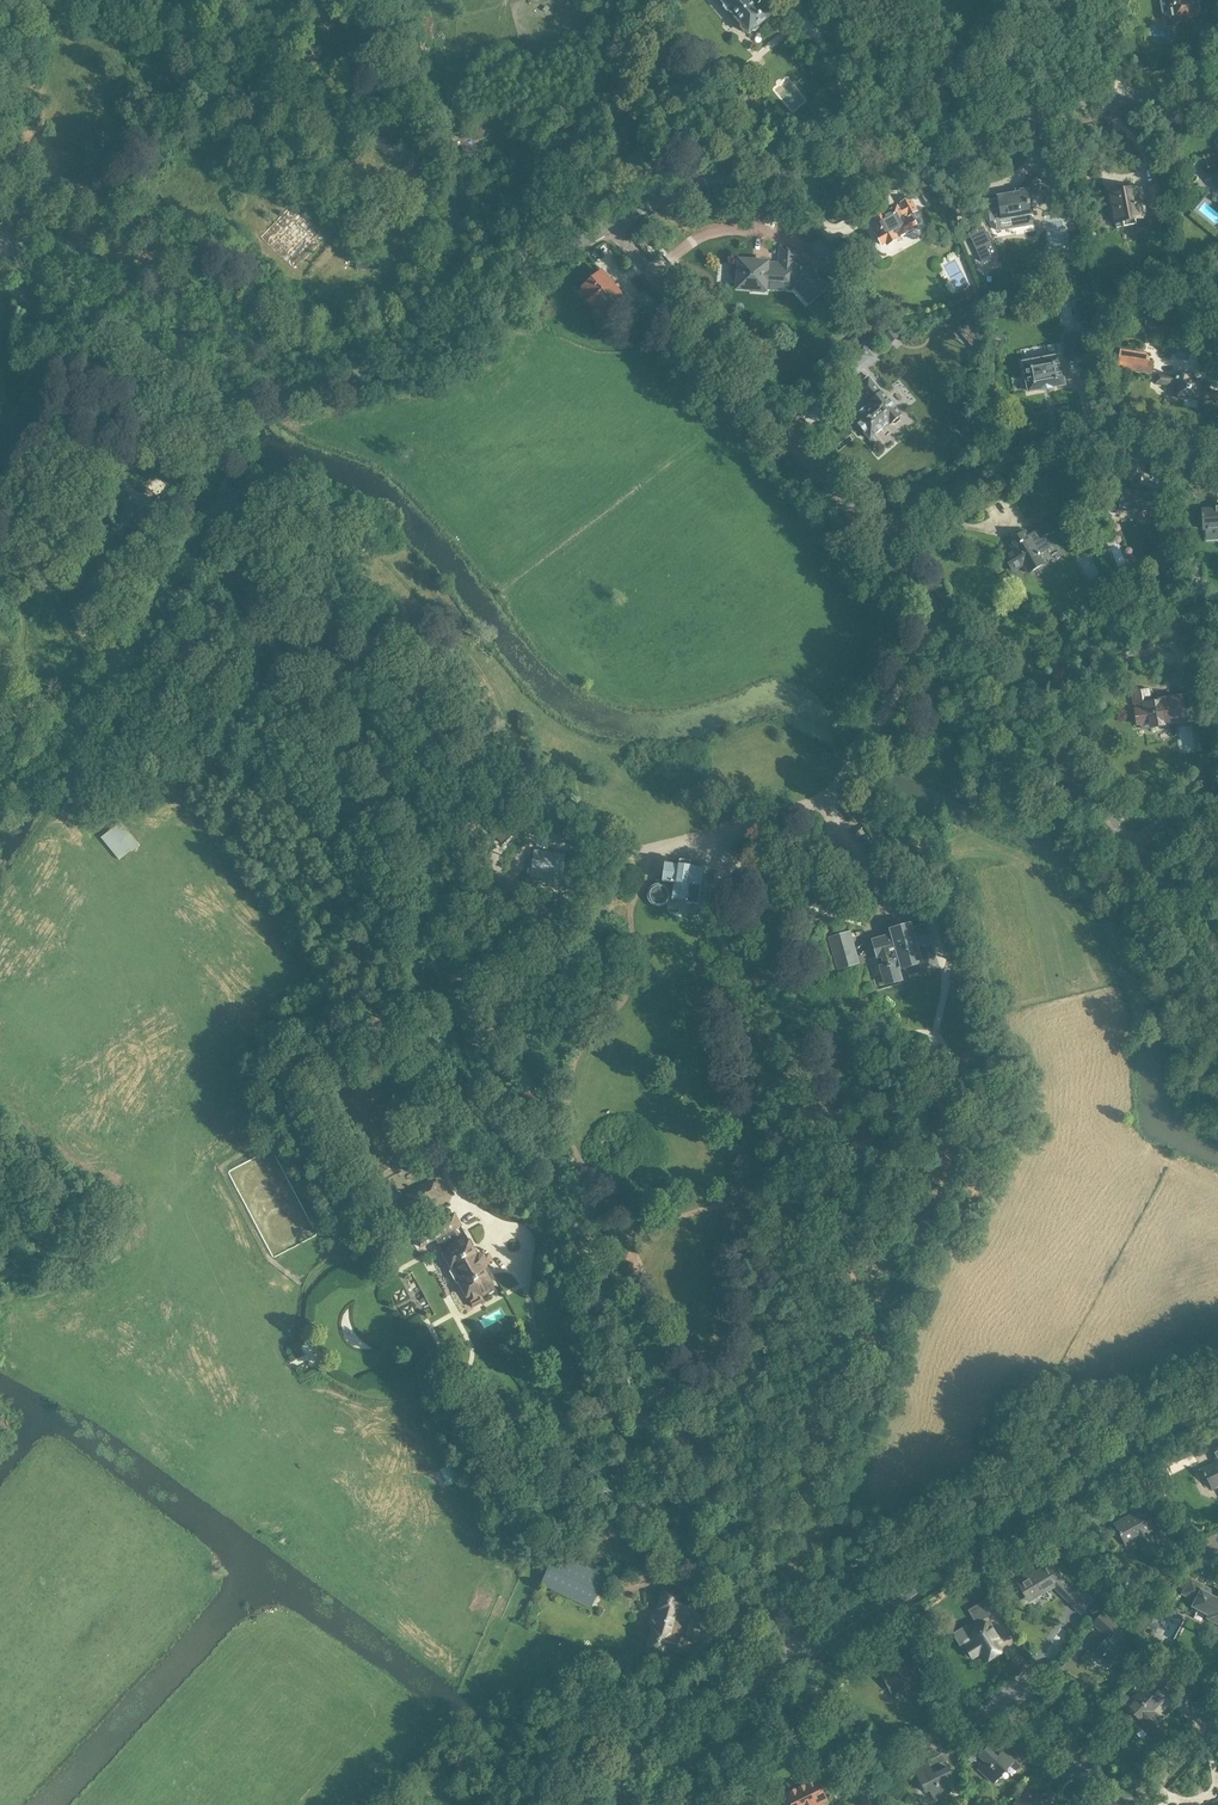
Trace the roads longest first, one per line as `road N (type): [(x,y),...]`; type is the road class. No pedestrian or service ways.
road 1 (track): [(452,989),(773,1610),(791,1596),(848,1401)]
road 2 (secondary): [(638,1804),(758,1685),(853,1619),(1217,1404)]
road 3 (tertiary): [(618,219),(356,377),(308,386),(223,362),(0,237)]
road 4 (track): [(405,899),(452,989),(504,956),(528,909),(514,868),(542,830),(648,853),(705,840),(718,904),(709,919),(730,952)]
road 5 (tertiary): [(618,219),(679,185),(736,170),(1120,101)]
road 6 (tertiary): [(873,546),(627,246),(618,219)]
road 7 (tertiary): [(1126,848),(873,546)]
road 8 (residential): [(873,546),(1022,447),(1108,438),(1217,456)]
road 9 (track): [(136,486),(178,485),(207,462),(206,431),(175,388),(18,297),(0,277)]
road 10 (track): [(705,840),(820,790),(868,735),(936,622)]
road 11 (track): [(718,904),(801,906),(869,925),(887,915),(886,895),(820,790)]
road 12 (residential): [(1144,1804),(1025,1694),(967,1731)]
road 13 (unclassified): [(618,219),(645,0)]
road 14 (track): [(787,0),(835,65),(854,149)]
road 15 (tertiary): [(1217,956),(1126,848)]

